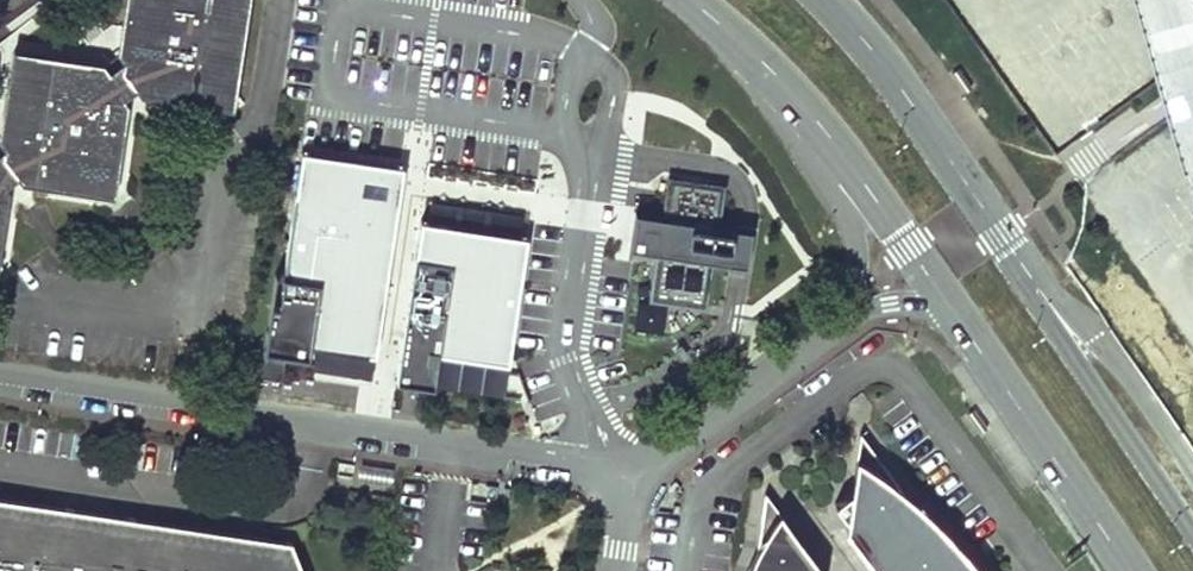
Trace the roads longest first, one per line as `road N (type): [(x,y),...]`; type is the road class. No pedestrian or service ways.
road 1 (tertiary): [(1192,519),(876,61),(823,0)]
road 2 (residential): [(626,474),(0,374)]
road 3 (tertiary): [(948,311),(1126,570)]
road 4 (tertiary): [(758,63),(809,117),(948,311)]
road 5 (residential): [(758,63),(849,224),(853,260),(838,321)]
road 6 (residential): [(838,321),(626,474)]

